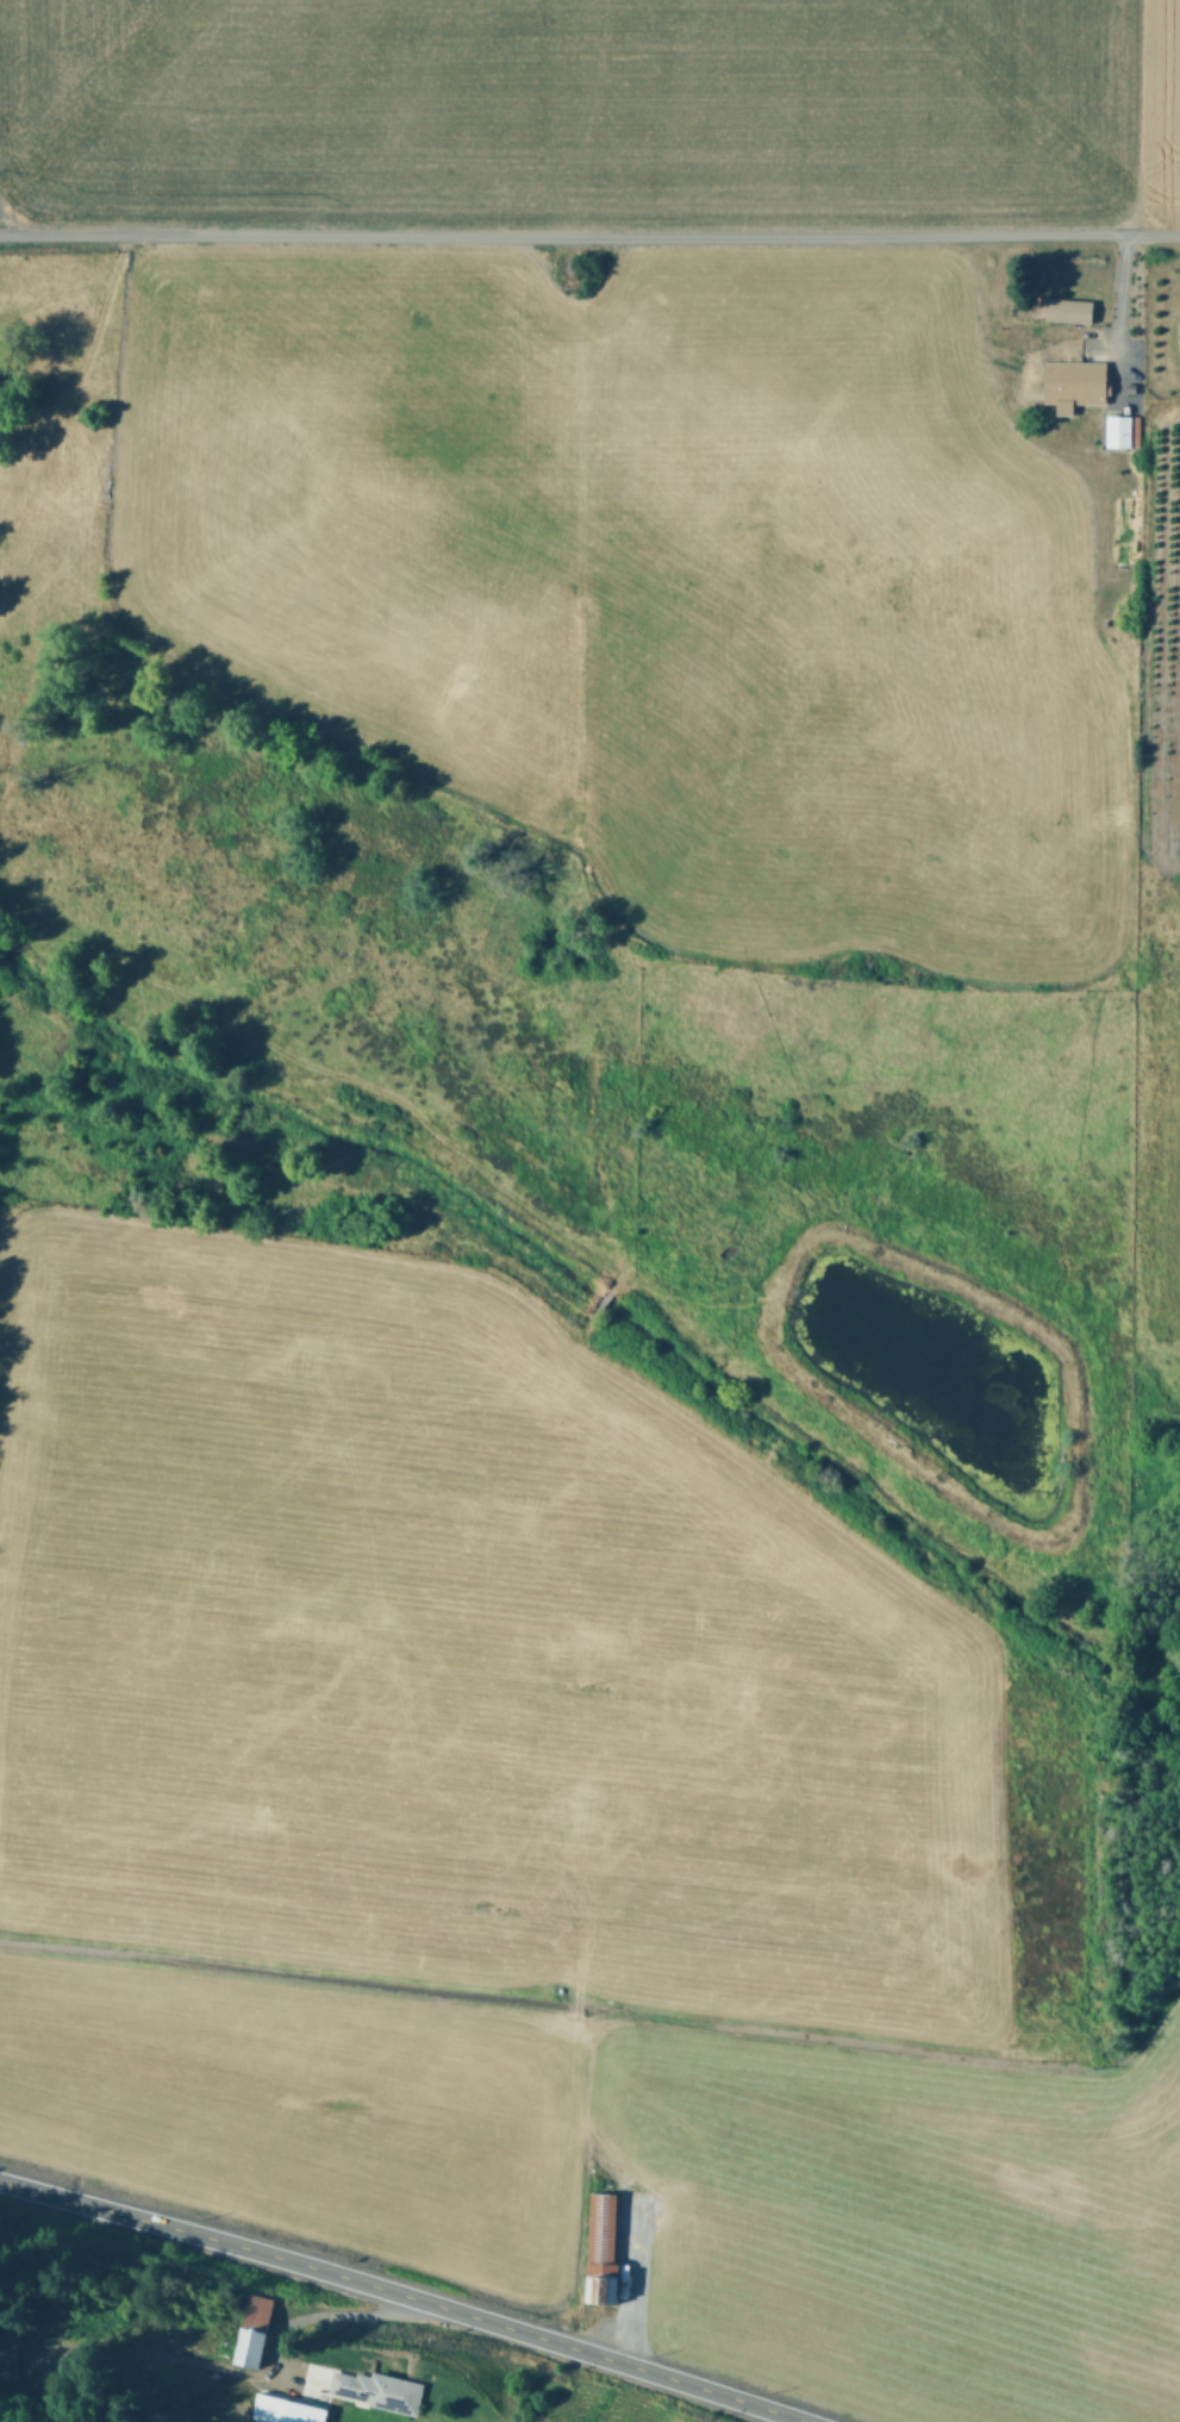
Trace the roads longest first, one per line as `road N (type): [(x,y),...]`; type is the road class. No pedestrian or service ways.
road 1 (residential): [(0,231),(1179,234)]
road 2 (primary): [(804,2421),(299,2264),(0,2183)]

